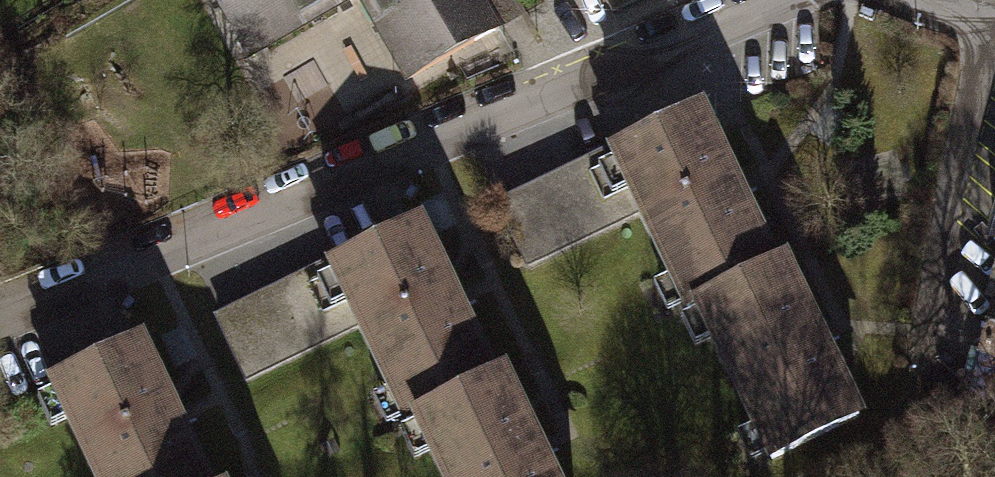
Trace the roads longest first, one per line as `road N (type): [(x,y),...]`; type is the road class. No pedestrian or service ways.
road 1 (residential): [(773,0),(0,315)]

